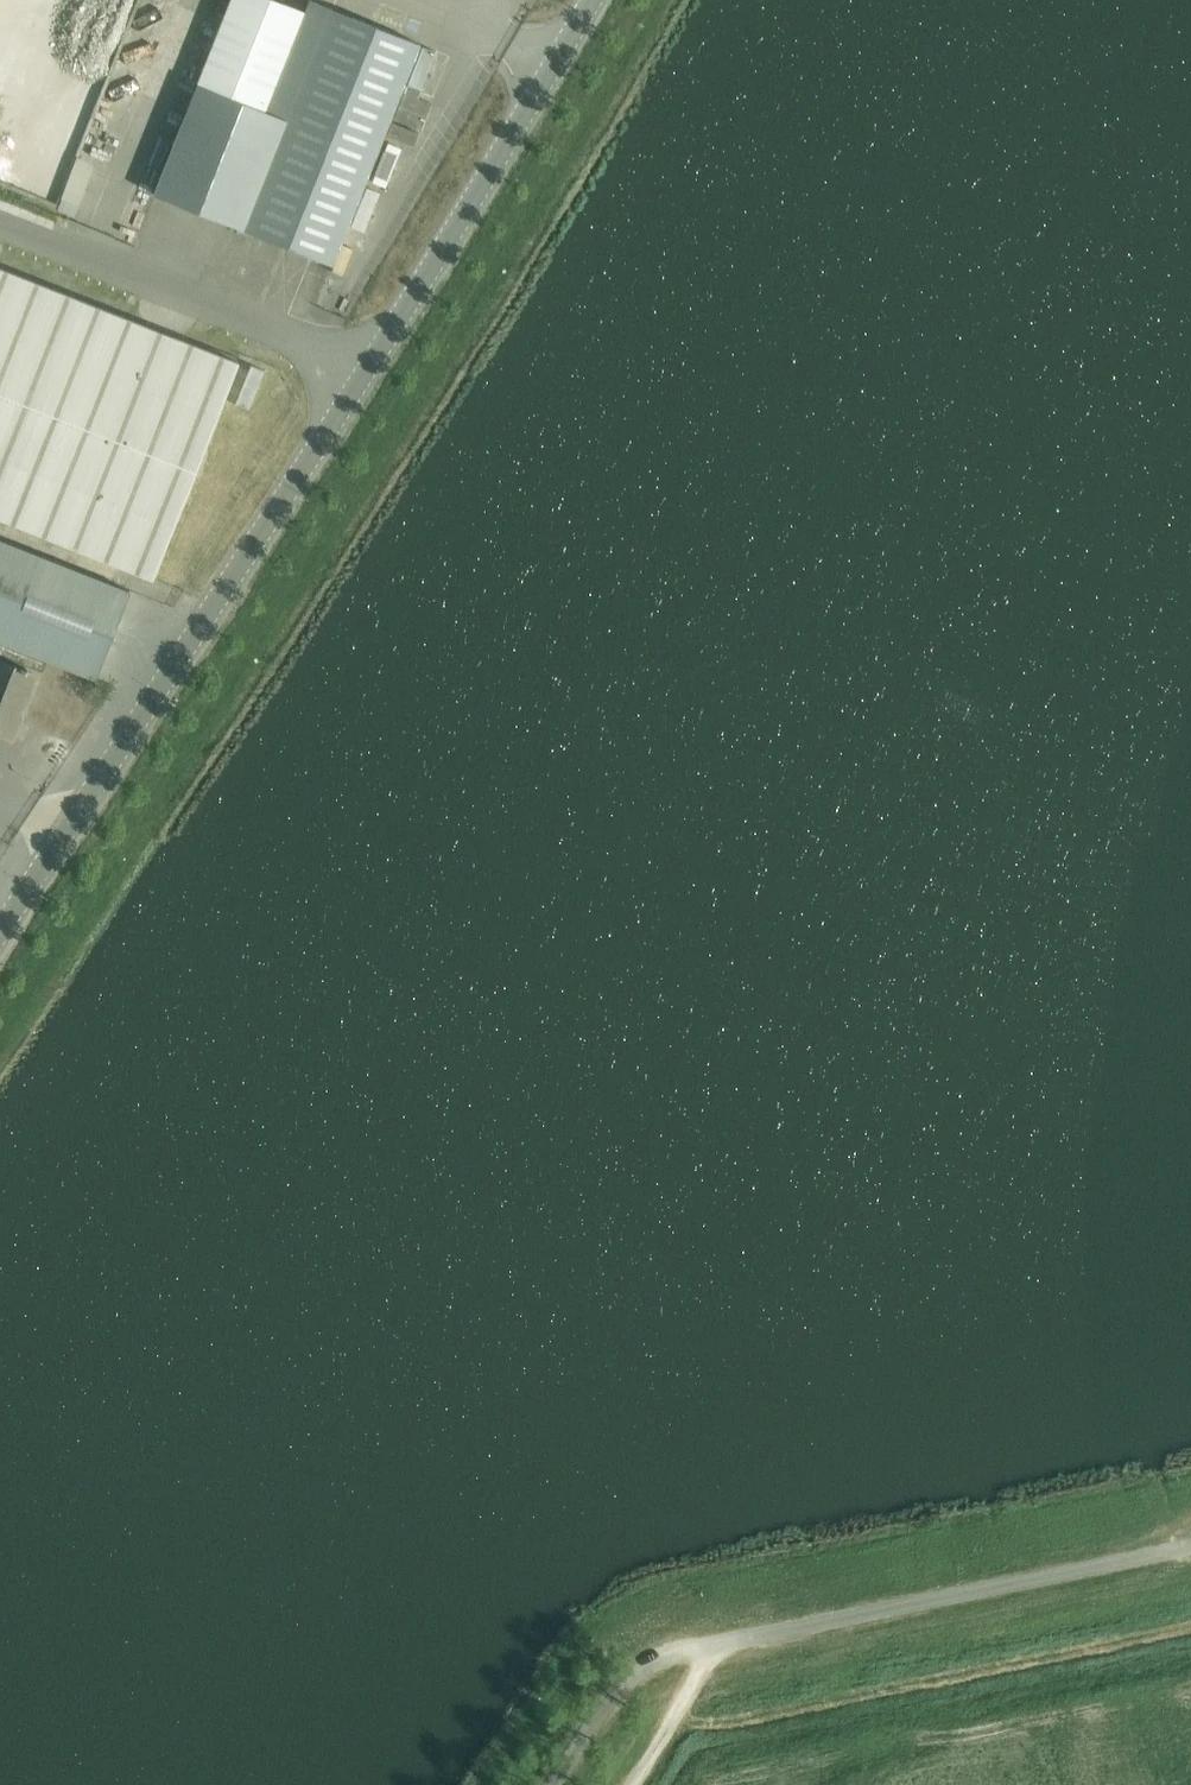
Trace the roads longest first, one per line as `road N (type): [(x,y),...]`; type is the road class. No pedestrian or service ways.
road 1 (unclassified): [(0,934),(369,373)]
road 2 (unclassified): [(702,1647),(1190,1548)]
road 3 (unclassified): [(369,373),(587,0)]
road 4 (unclassified): [(0,219),(167,282),(369,373)]
road 5 (unclassified): [(544,1784),(591,1714),(636,1671),(702,1647)]
road 6 (unclassified): [(639,1784),(688,1700),(702,1647)]

